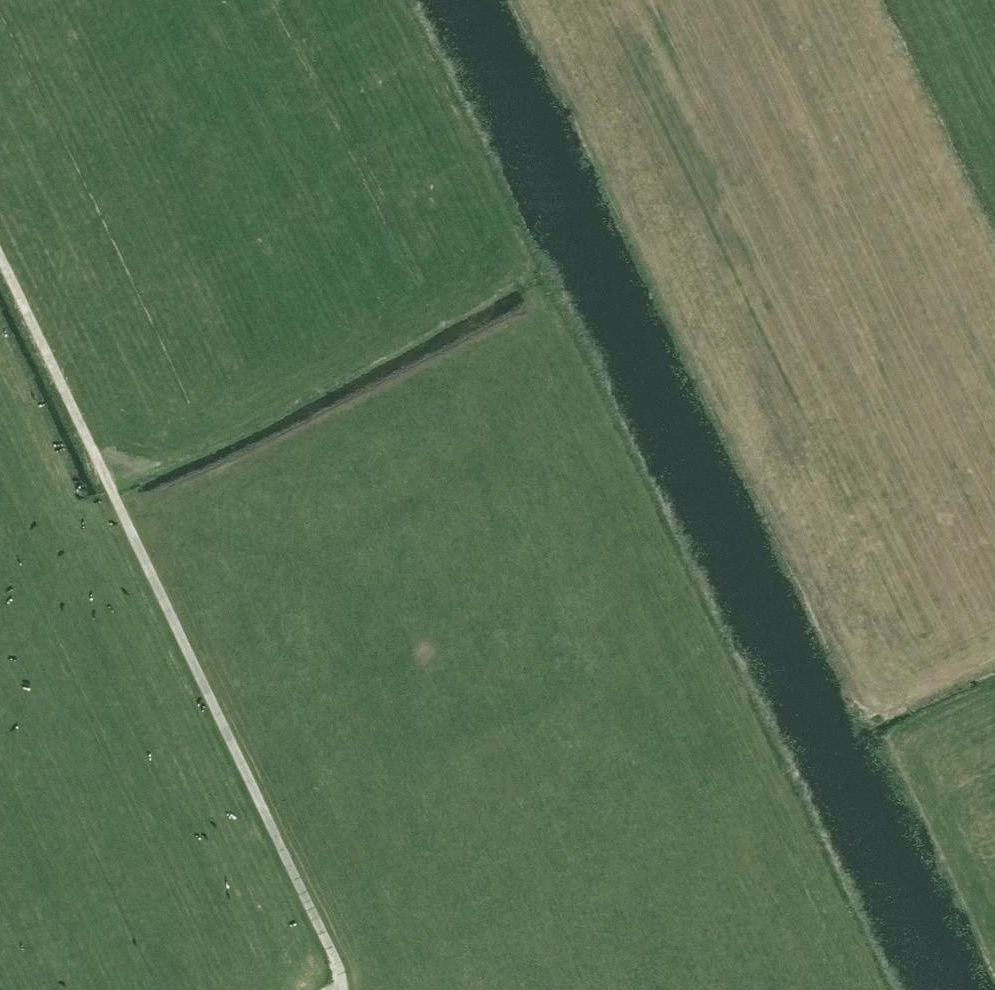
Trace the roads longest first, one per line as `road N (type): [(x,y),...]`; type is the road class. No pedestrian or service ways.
road 1 (track): [(328,989),(338,966),(0,254)]

